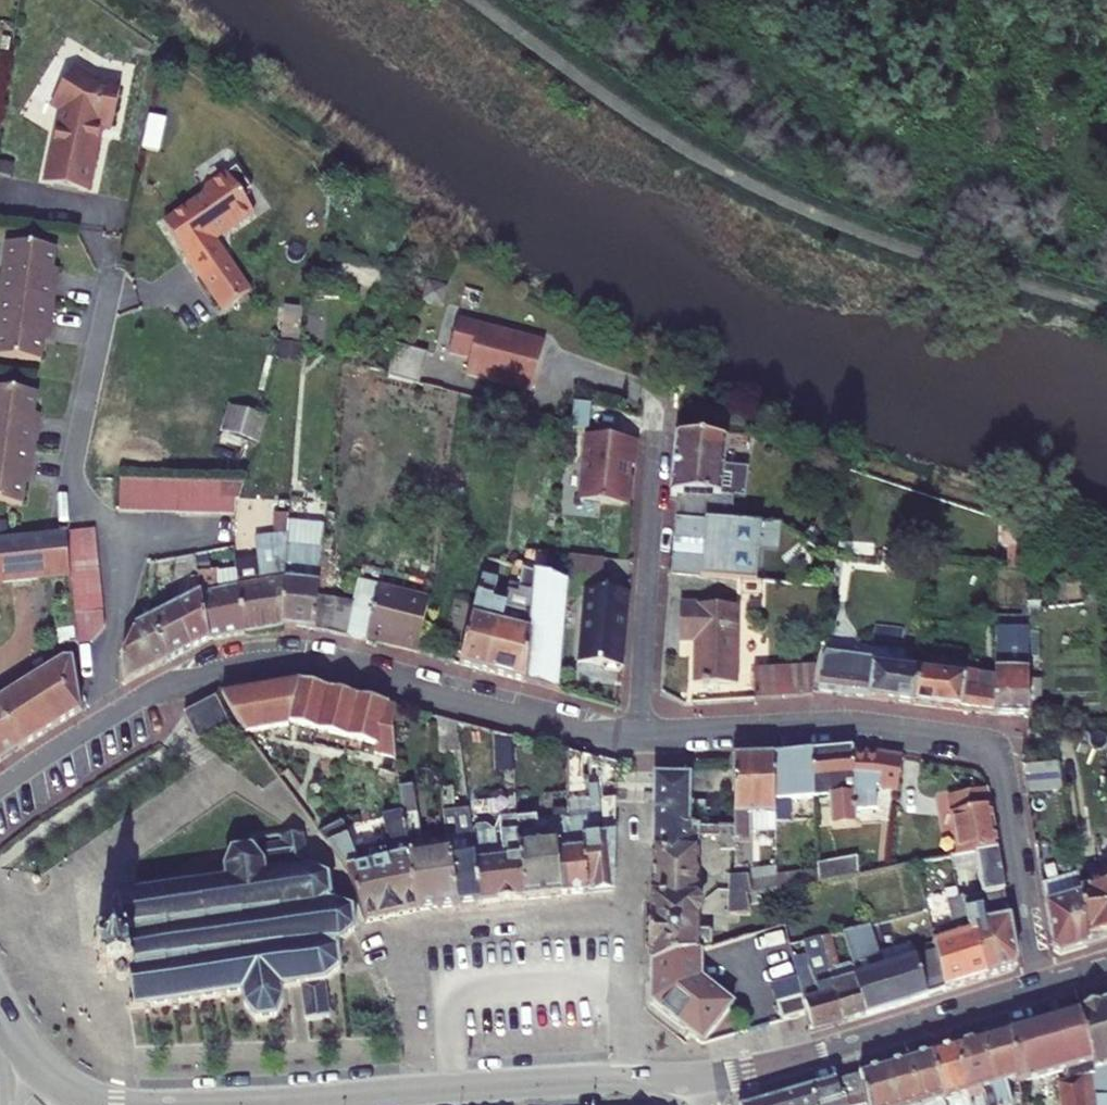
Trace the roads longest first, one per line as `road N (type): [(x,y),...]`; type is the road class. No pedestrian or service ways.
road 1 (residential): [(1045,986),(1002,768),(988,744),(854,724),(634,737)]
road 2 (residential): [(634,737),(567,730),(304,660),(204,674),(104,720)]
road 3 (residential): [(112,271),(71,468),(77,496),(118,534),(125,564),(104,676),(104,720)]
road 4 (secondary): [(683,1077),(806,1057),(1045,986)]
road 5 (secondary): [(260,1104),(626,1079)]
road 6 (residential): [(634,737),(663,395)]
road 7 (residential): [(626,1079),(633,801)]
road 8 (residential): [(104,720),(0,786)]

